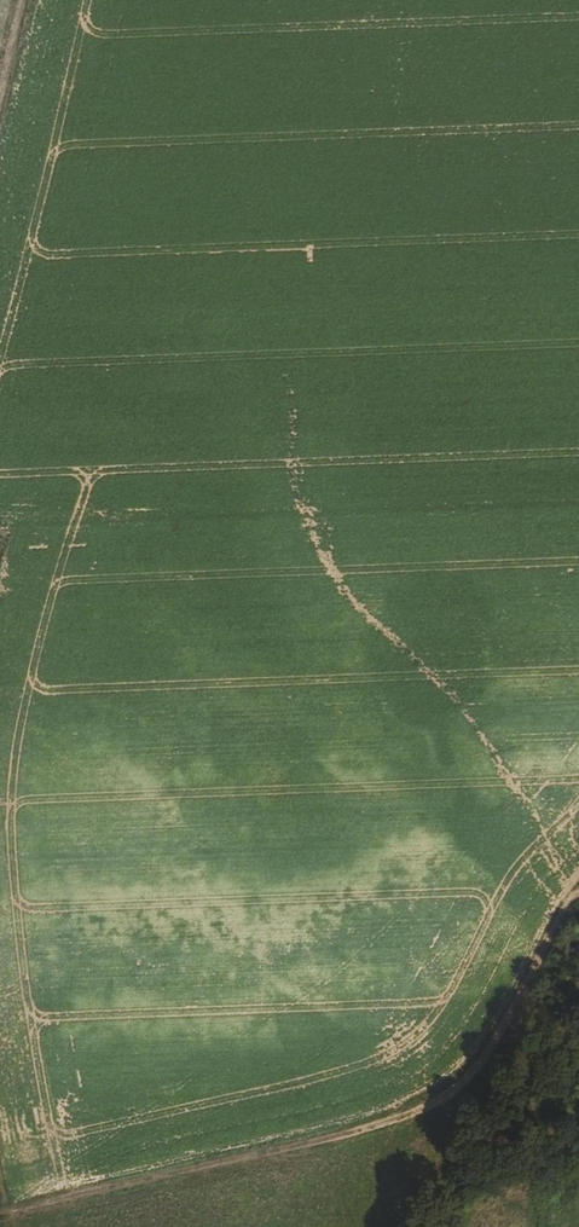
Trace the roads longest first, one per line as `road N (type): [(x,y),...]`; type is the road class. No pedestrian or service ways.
road 1 (track): [(578,896),(555,913),(471,1074),(435,1102),(0,1207)]

